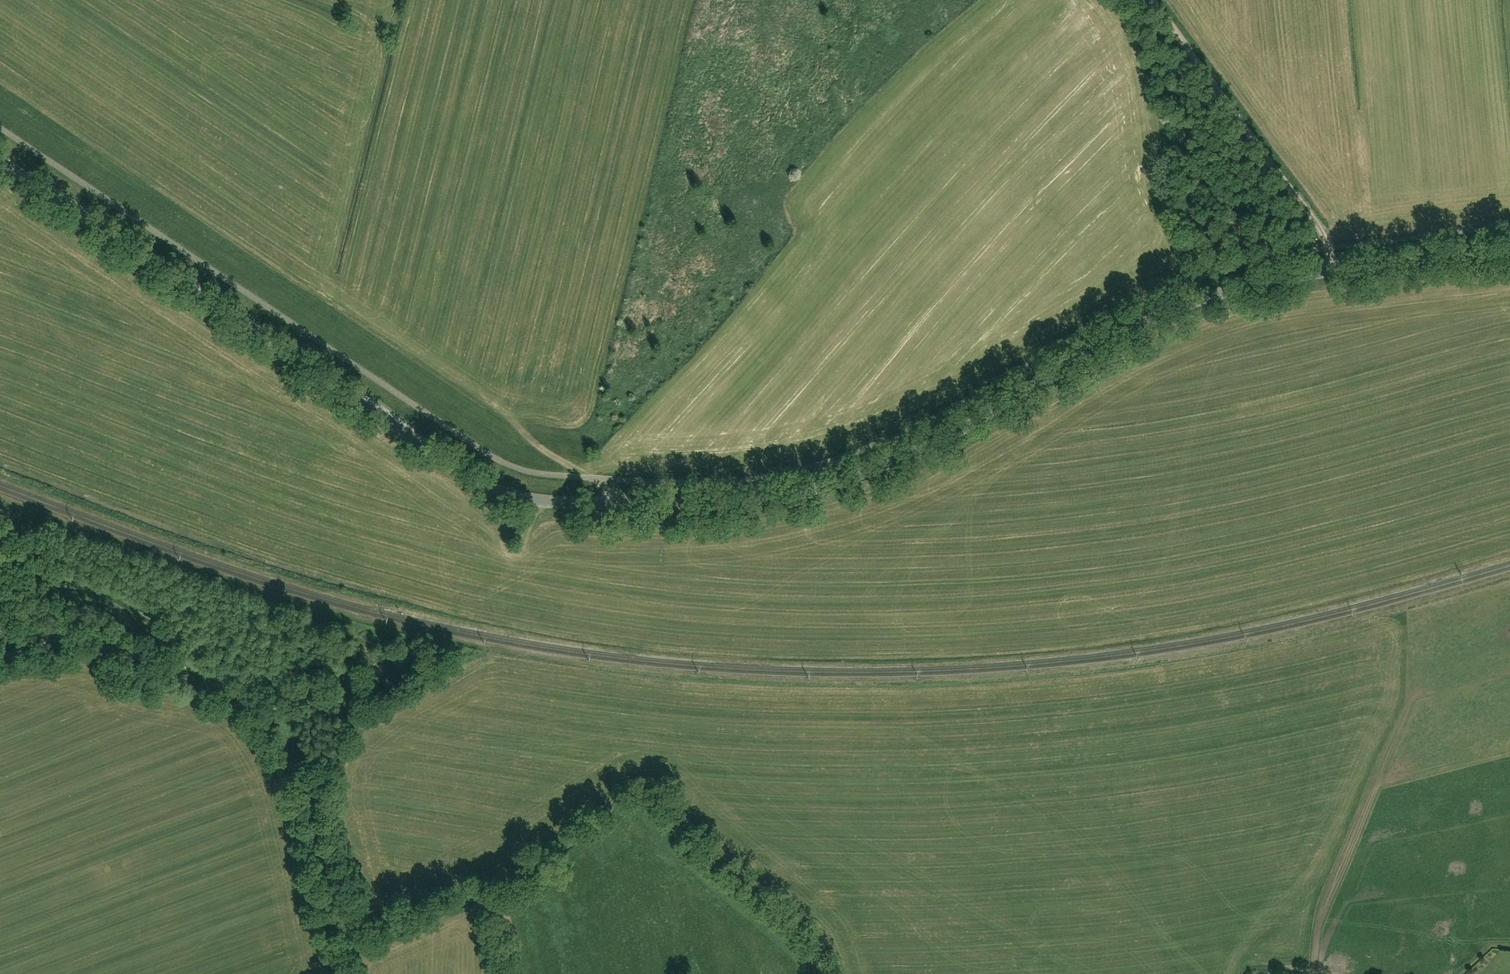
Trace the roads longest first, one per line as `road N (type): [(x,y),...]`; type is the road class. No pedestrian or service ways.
road 1 (tertiary): [(1509,248),(1314,273),(1205,299),(1113,339),(930,447),(815,489),(731,504),(563,503),(480,482),(0,161)]
road 2 (track): [(1335,270),(1320,231),(1152,0)]

